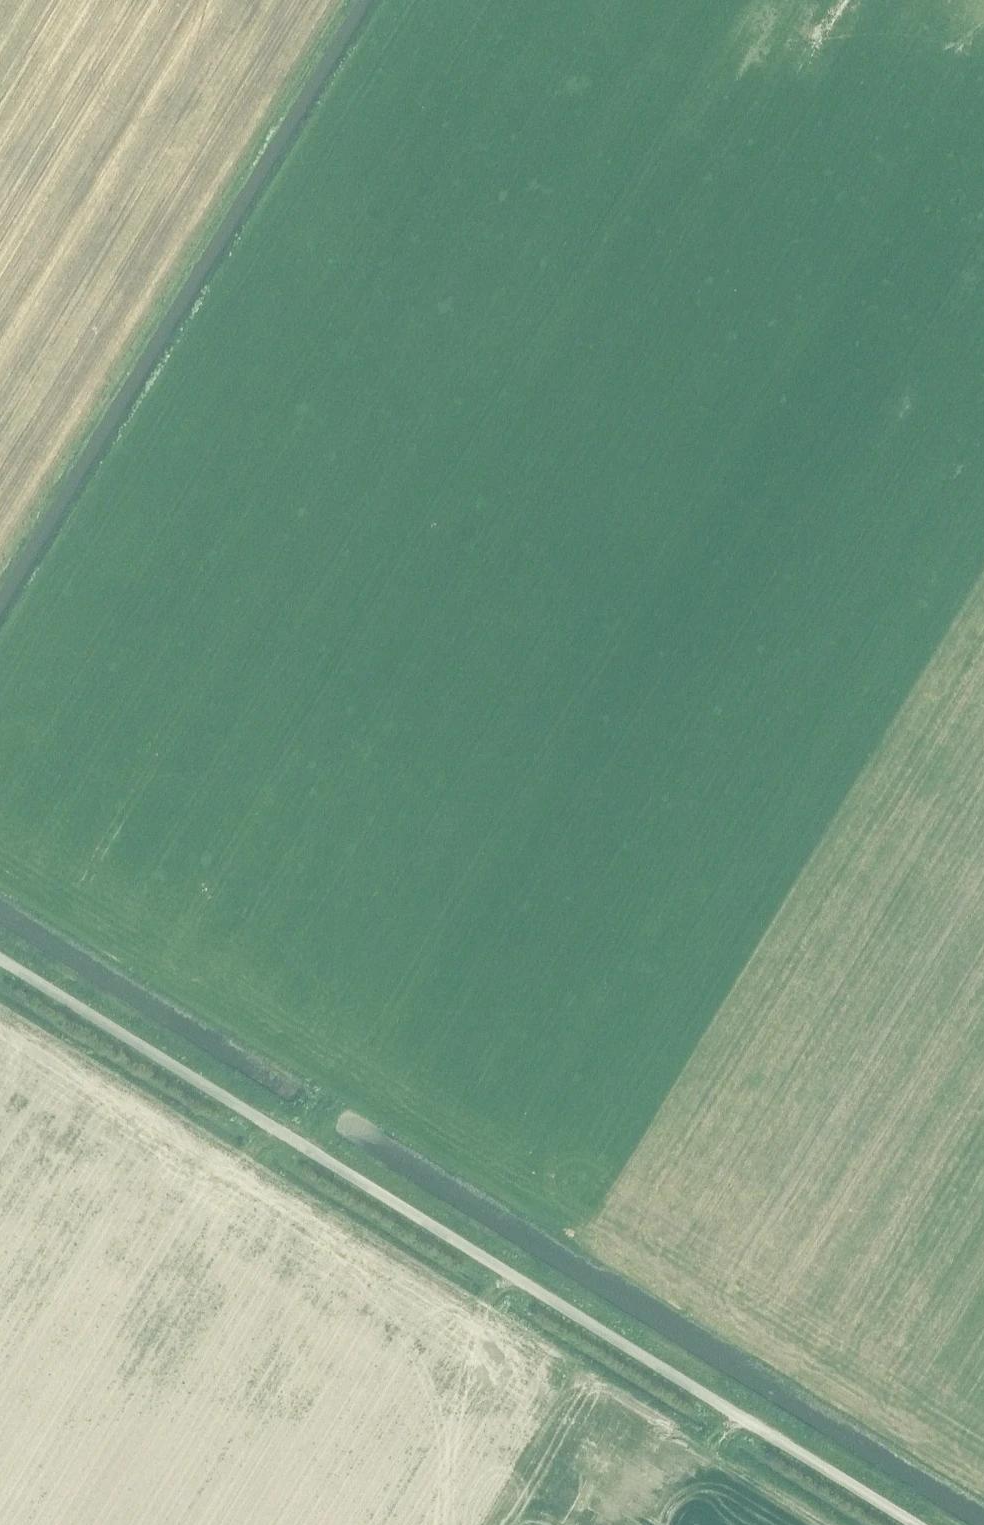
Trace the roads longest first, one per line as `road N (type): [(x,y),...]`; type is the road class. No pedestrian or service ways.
road 1 (unclassified): [(918,1524),(0,957)]

